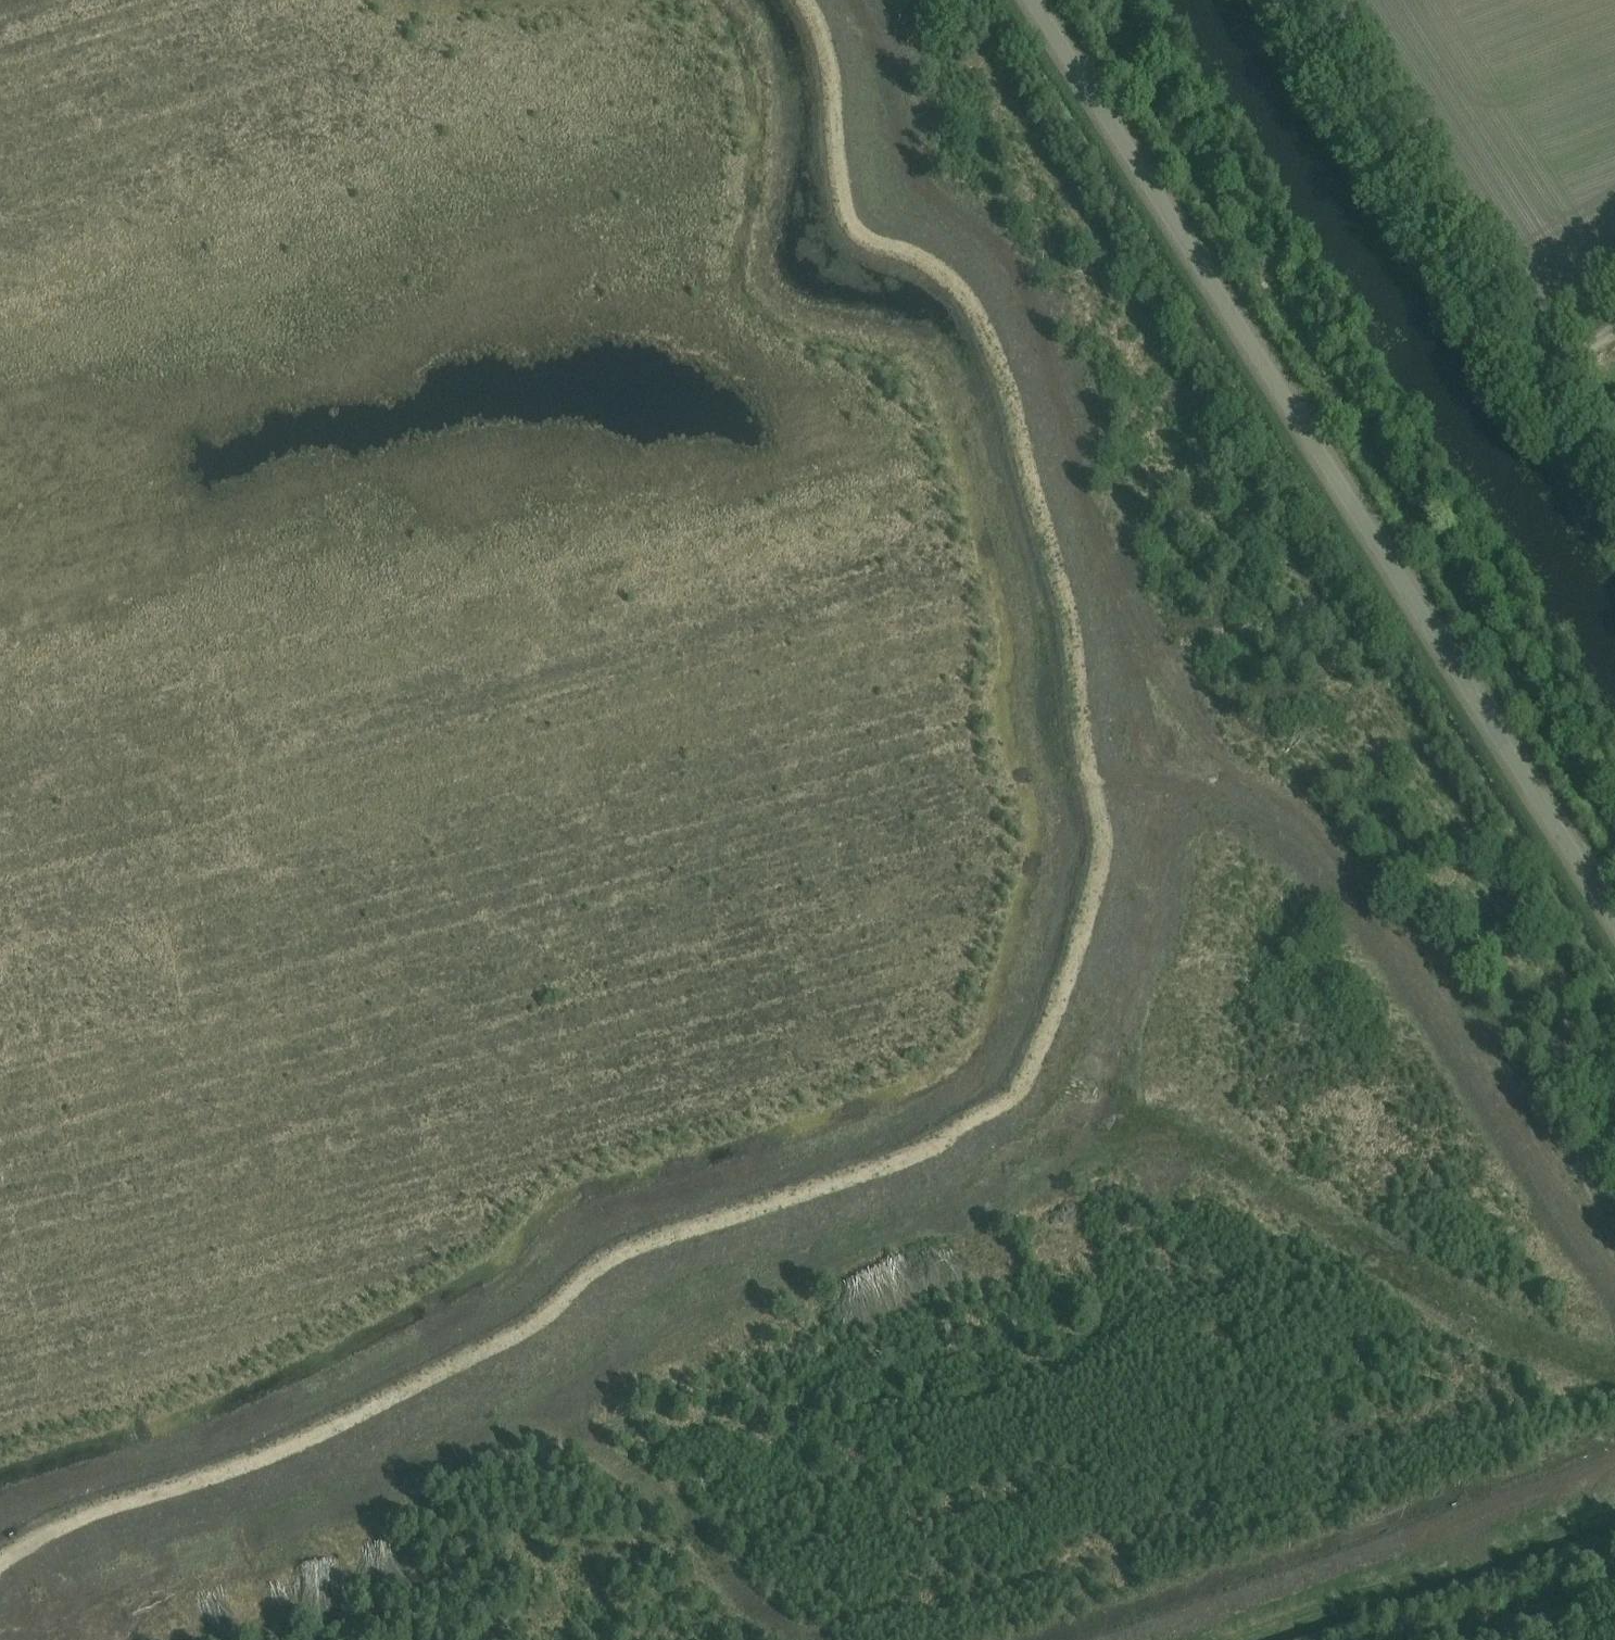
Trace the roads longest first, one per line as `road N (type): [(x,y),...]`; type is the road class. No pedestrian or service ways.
road 1 (unclassified): [(1614,925),(1031,0)]
road 2 (unclassified): [(1282,0),(1614,526)]

